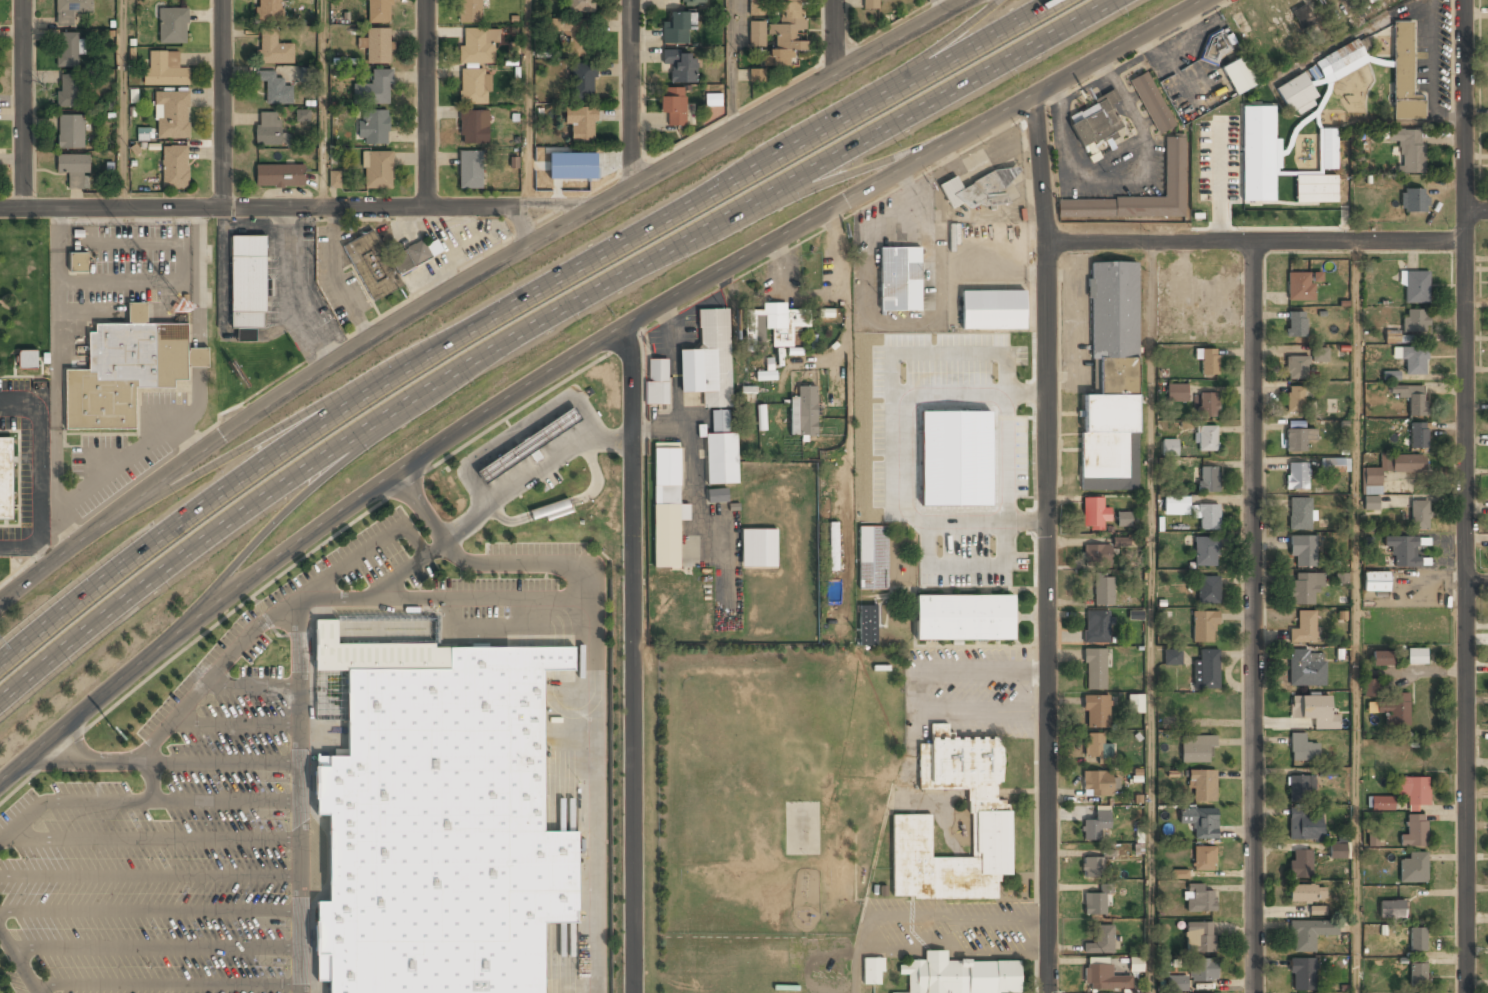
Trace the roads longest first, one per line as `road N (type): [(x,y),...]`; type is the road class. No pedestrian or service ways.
road 1 (secondary): [(0,786),(207,611),(507,398),(1205,0)]
road 2 (motorway): [(0,704),(241,521),(439,388),(1127,0)]
road 3 (motorway): [(1061,0),(400,371),(0,662)]
road 4 (secondary): [(960,0),(273,399),(0,609)]
road 5 (residential): [(1465,0),(1467,992)]
road 6 (residential): [(1030,97),(1045,243),(1048,992)]
road 7 (residential): [(1257,242),(1255,992)]
road 8 (residential): [(635,992),(631,357),(619,329)]
road 9 (residential): [(585,213),(0,209)]
road 10 (residential): [(1464,243),(1045,243)]
road 11 (motorway): [(378,385),(324,402),(48,569)]
road 12 (motorway): [(143,663),(406,409)]
road 13 (motorway): [(739,218),(951,142)]
road 14 (motorway): [(1006,0),(830,130)]
road 15 (residential): [(222,0),(223,210)]
road 16 (residential): [(427,0),(429,209)]
road 17 (residential): [(24,0),(22,209)]
road 18 (residential): [(632,0),(637,184)]

